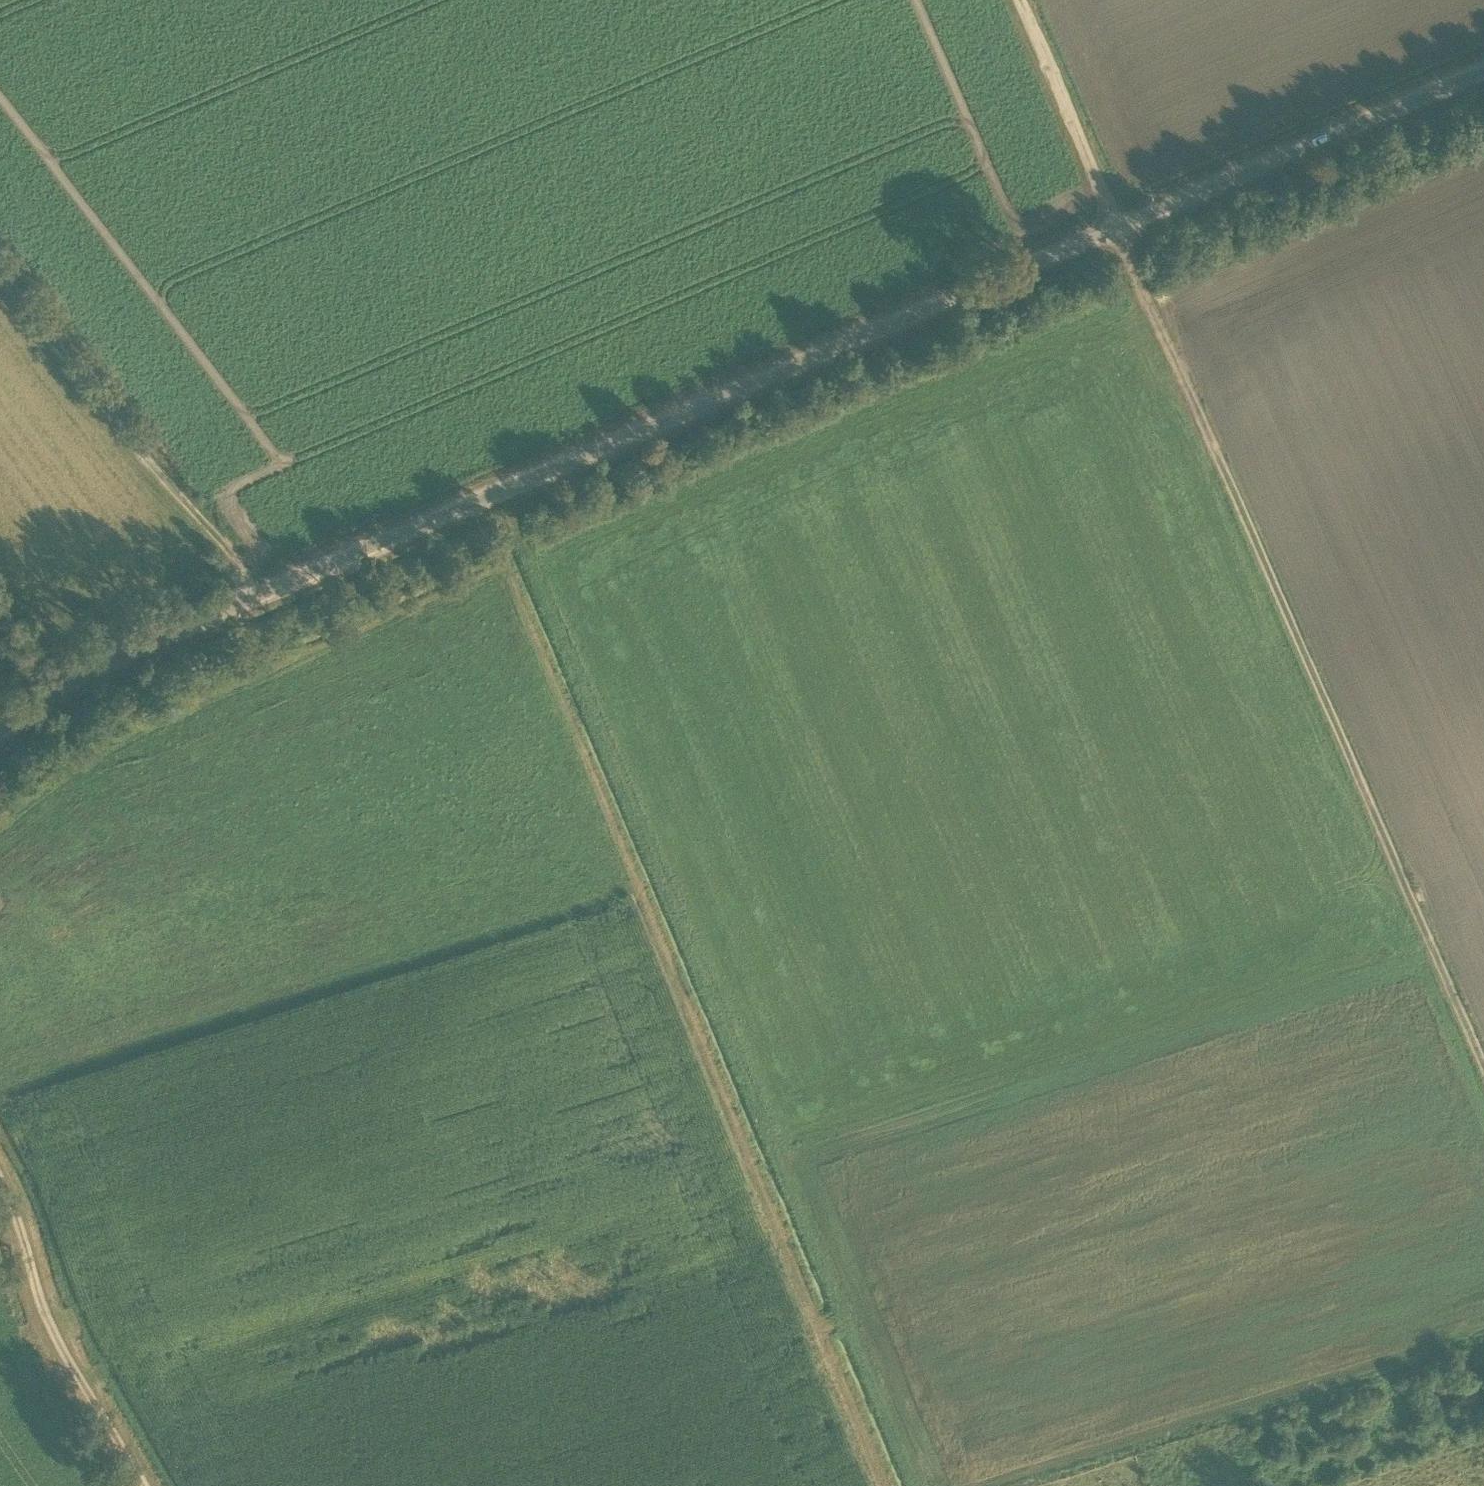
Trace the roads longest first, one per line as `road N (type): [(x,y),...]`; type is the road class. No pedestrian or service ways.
road 1 (unclassified): [(0,743),(88,680),(257,600),(1483,74)]
road 2 (track): [(1483,1068),(1117,235)]
road 3 (track): [(257,600),(0,259)]
road 4 (track): [(0,1168),(42,1291),(146,1485)]
road 5 (track): [(1017,0),(1117,235)]

